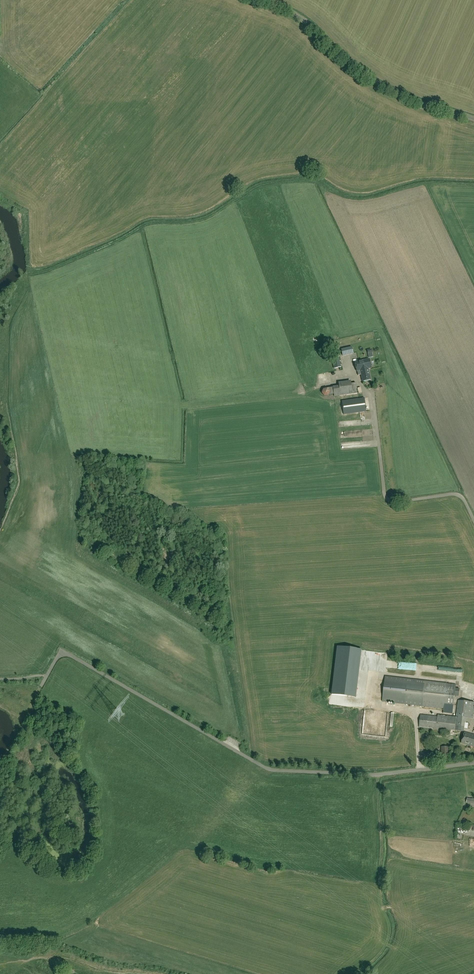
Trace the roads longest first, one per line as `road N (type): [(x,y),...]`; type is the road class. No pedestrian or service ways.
road 1 (unclassified): [(47,675),(59,655),(71,655),(270,770),(376,775),(473,763)]
road 2 (unclassified): [(473,119),(382,86),(306,22),(262,0)]

